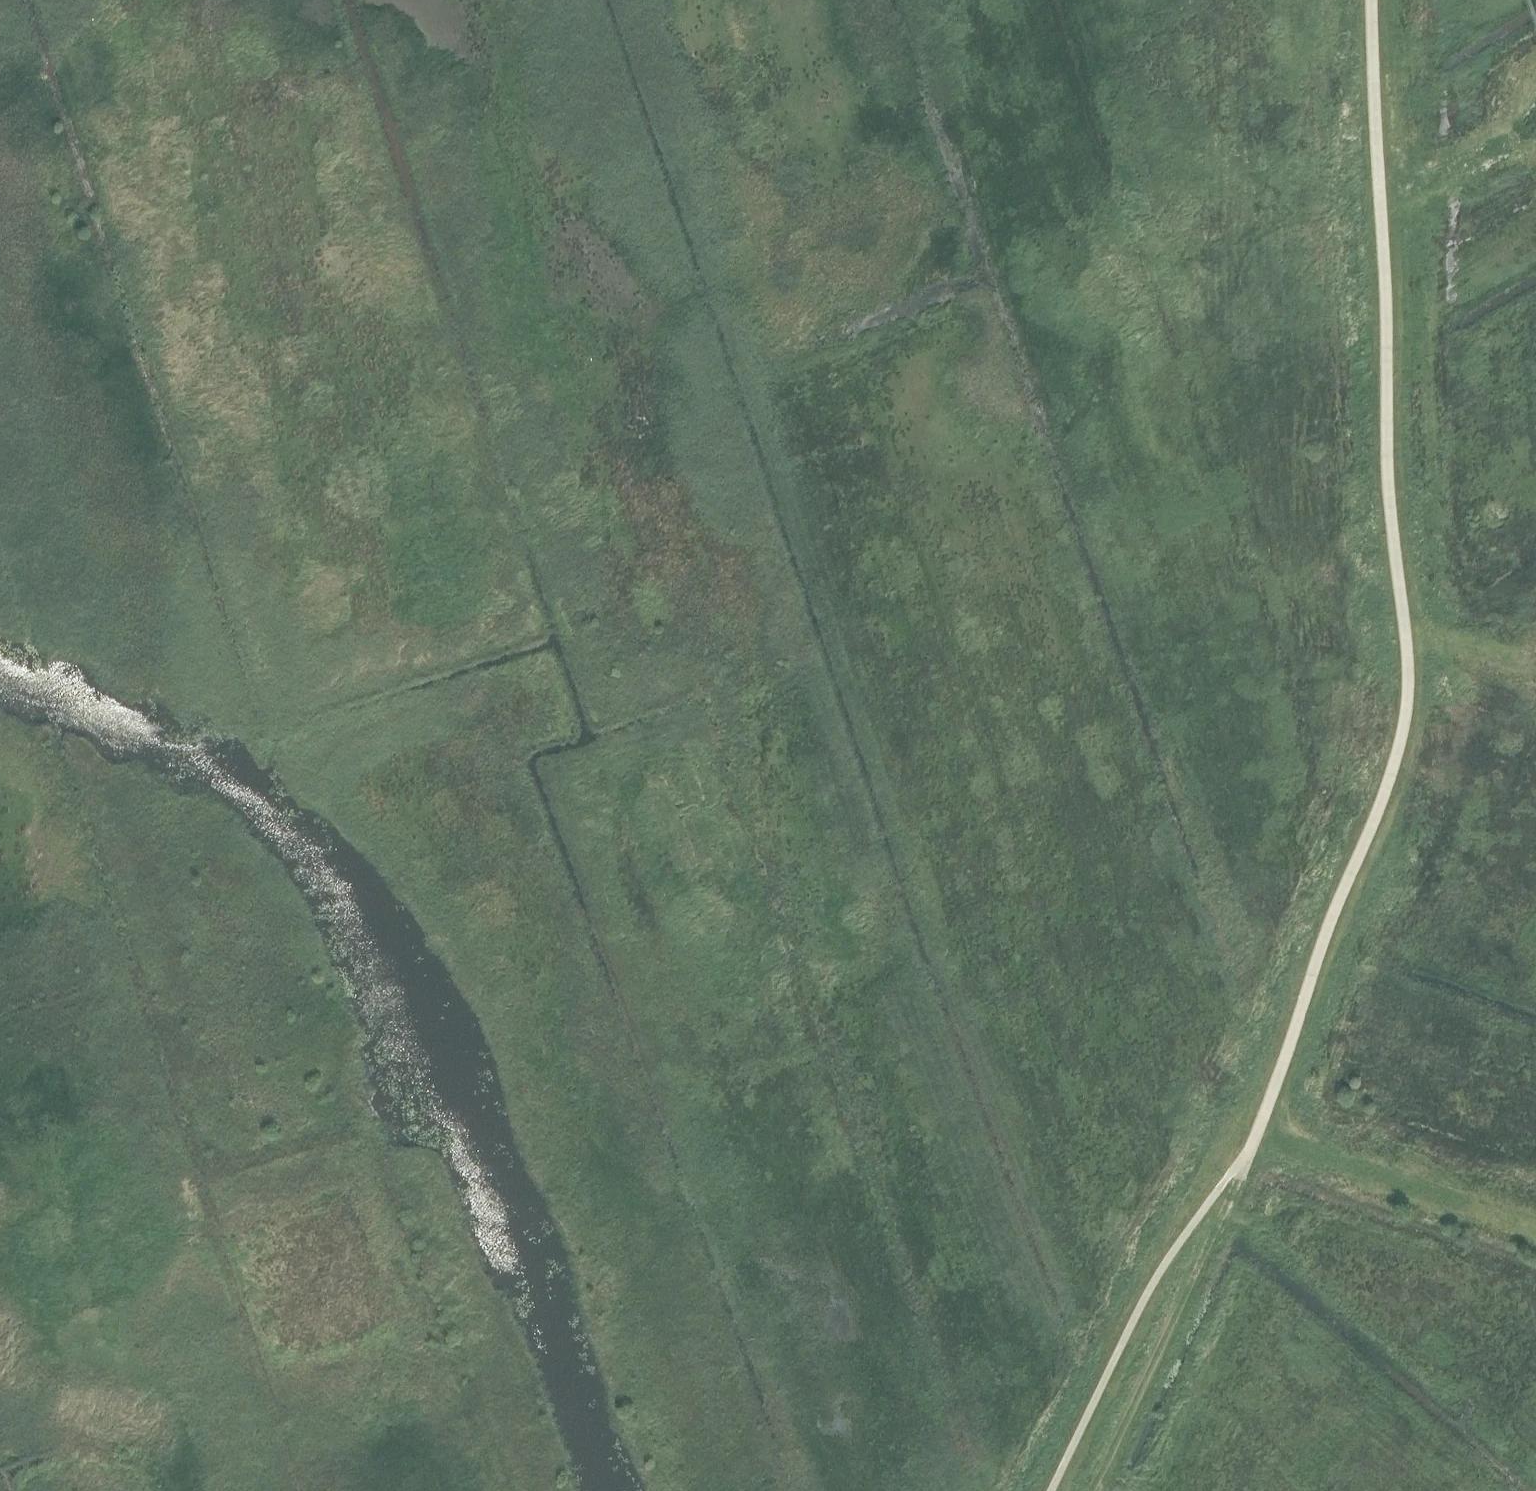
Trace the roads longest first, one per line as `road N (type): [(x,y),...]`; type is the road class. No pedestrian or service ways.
road 1 (track): [(1094,1490),(1252,1151)]
road 2 (track): [(1535,1222),(1260,1131)]

